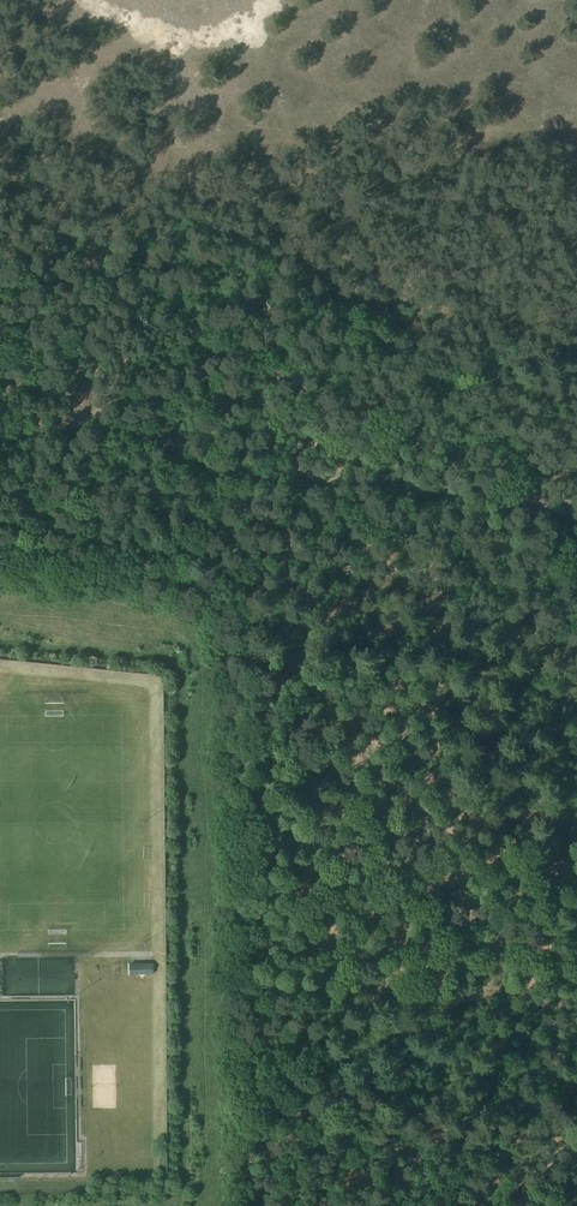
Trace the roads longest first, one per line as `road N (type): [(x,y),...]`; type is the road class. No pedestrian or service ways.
road 1 (track): [(0,431),(102,418),(220,465),(576,507)]
road 2 (track): [(264,1205),(256,932)]

